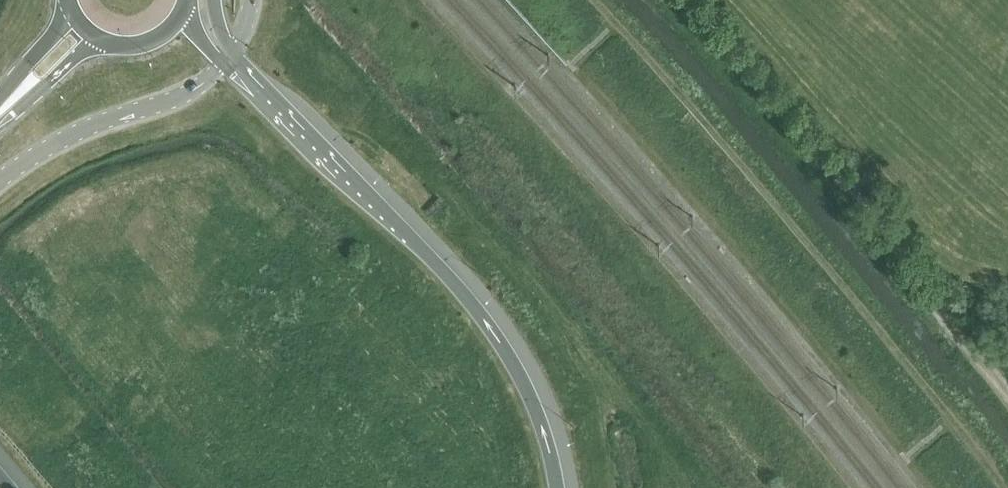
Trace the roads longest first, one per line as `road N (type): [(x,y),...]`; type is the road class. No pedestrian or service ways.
road 1 (track): [(1000,487),(599,0)]
road 2 (trunk): [(558,487),(531,399),(485,321),(232,52)]
road 3 (unclassified): [(907,266),(879,216),(685,0)]
road 4 (unclassified): [(0,180),(76,133),(201,87),(232,52)]
road 5 (track): [(1007,391),(907,266)]

